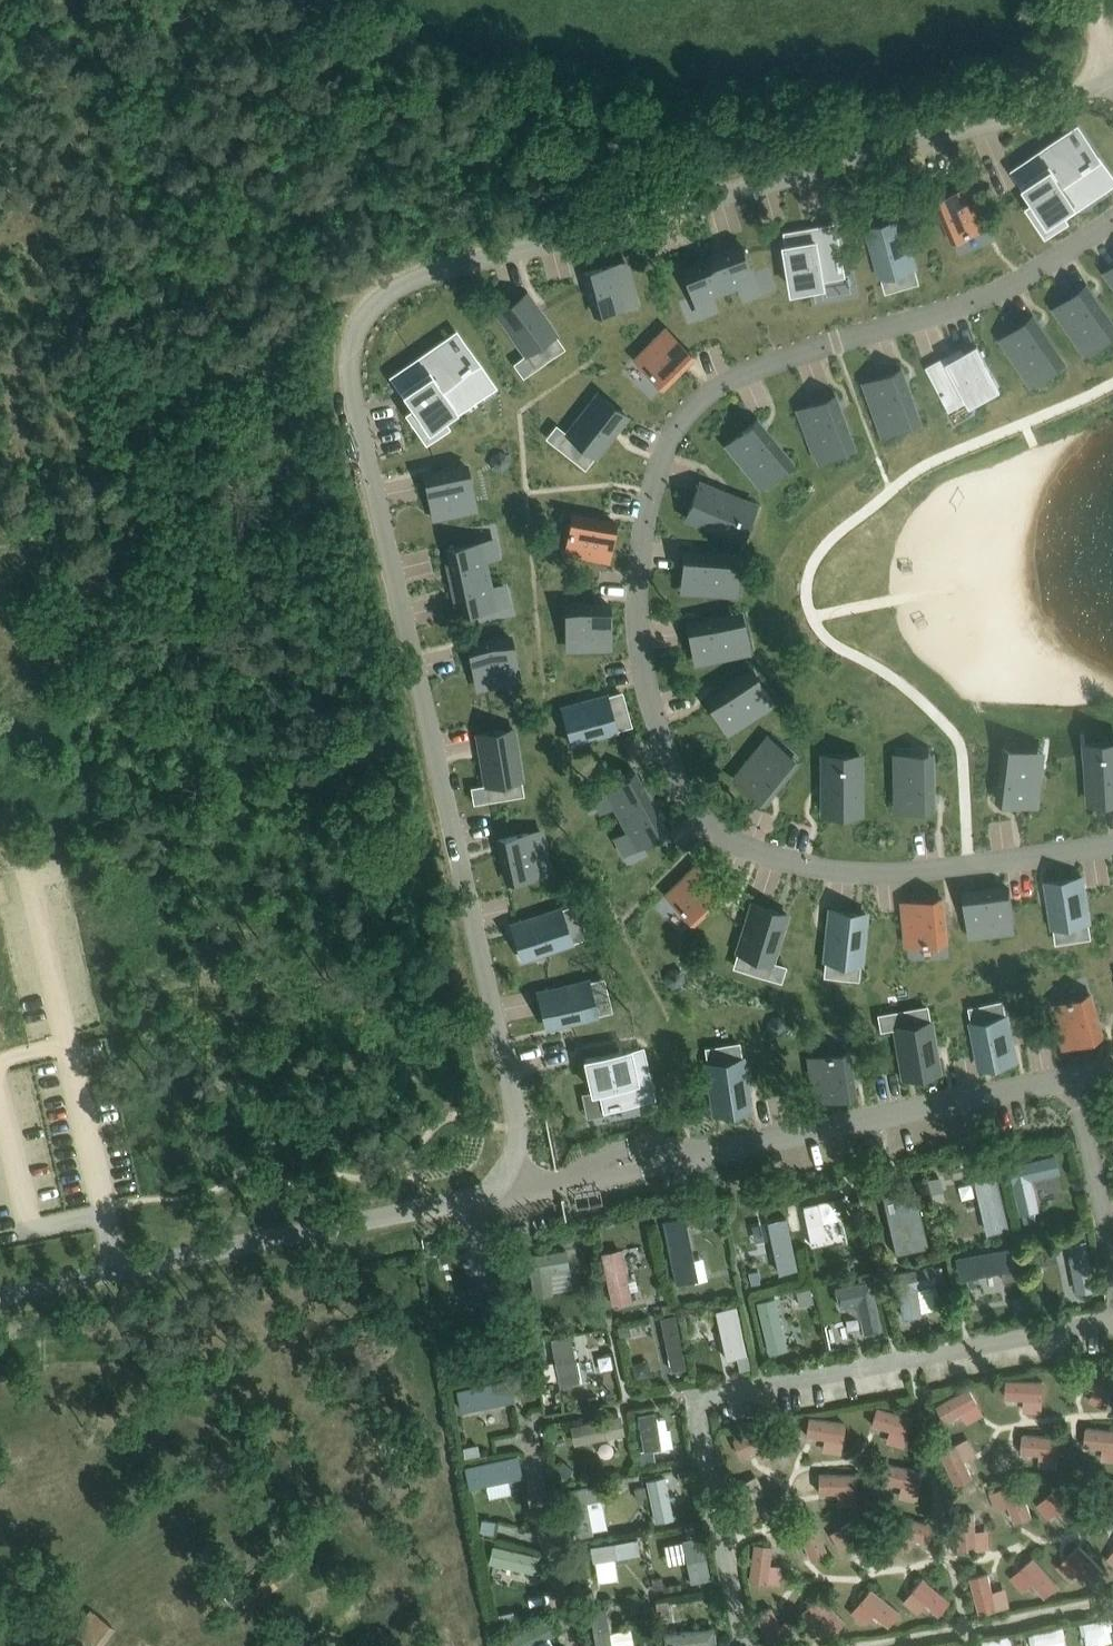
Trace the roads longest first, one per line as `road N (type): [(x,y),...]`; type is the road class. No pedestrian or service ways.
road 1 (unclassified): [(0,1297),(497,1189),(518,1144),(350,382),(359,329),(377,303),(424,274),(1019,119),(1112,75)]
road 2 (track): [(904,1355),(968,1645)]

